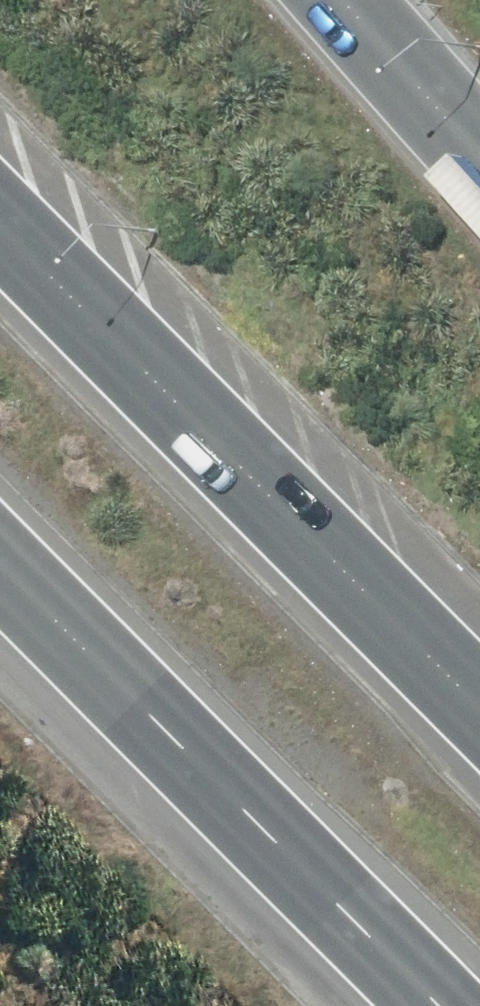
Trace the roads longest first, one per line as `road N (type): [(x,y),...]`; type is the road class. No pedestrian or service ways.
road 1 (motorway): [(0,230),(479,716)]
road 2 (motorway): [(427,1005),(0,573)]
road 3 (trunk): [(321,0),(479,175)]

